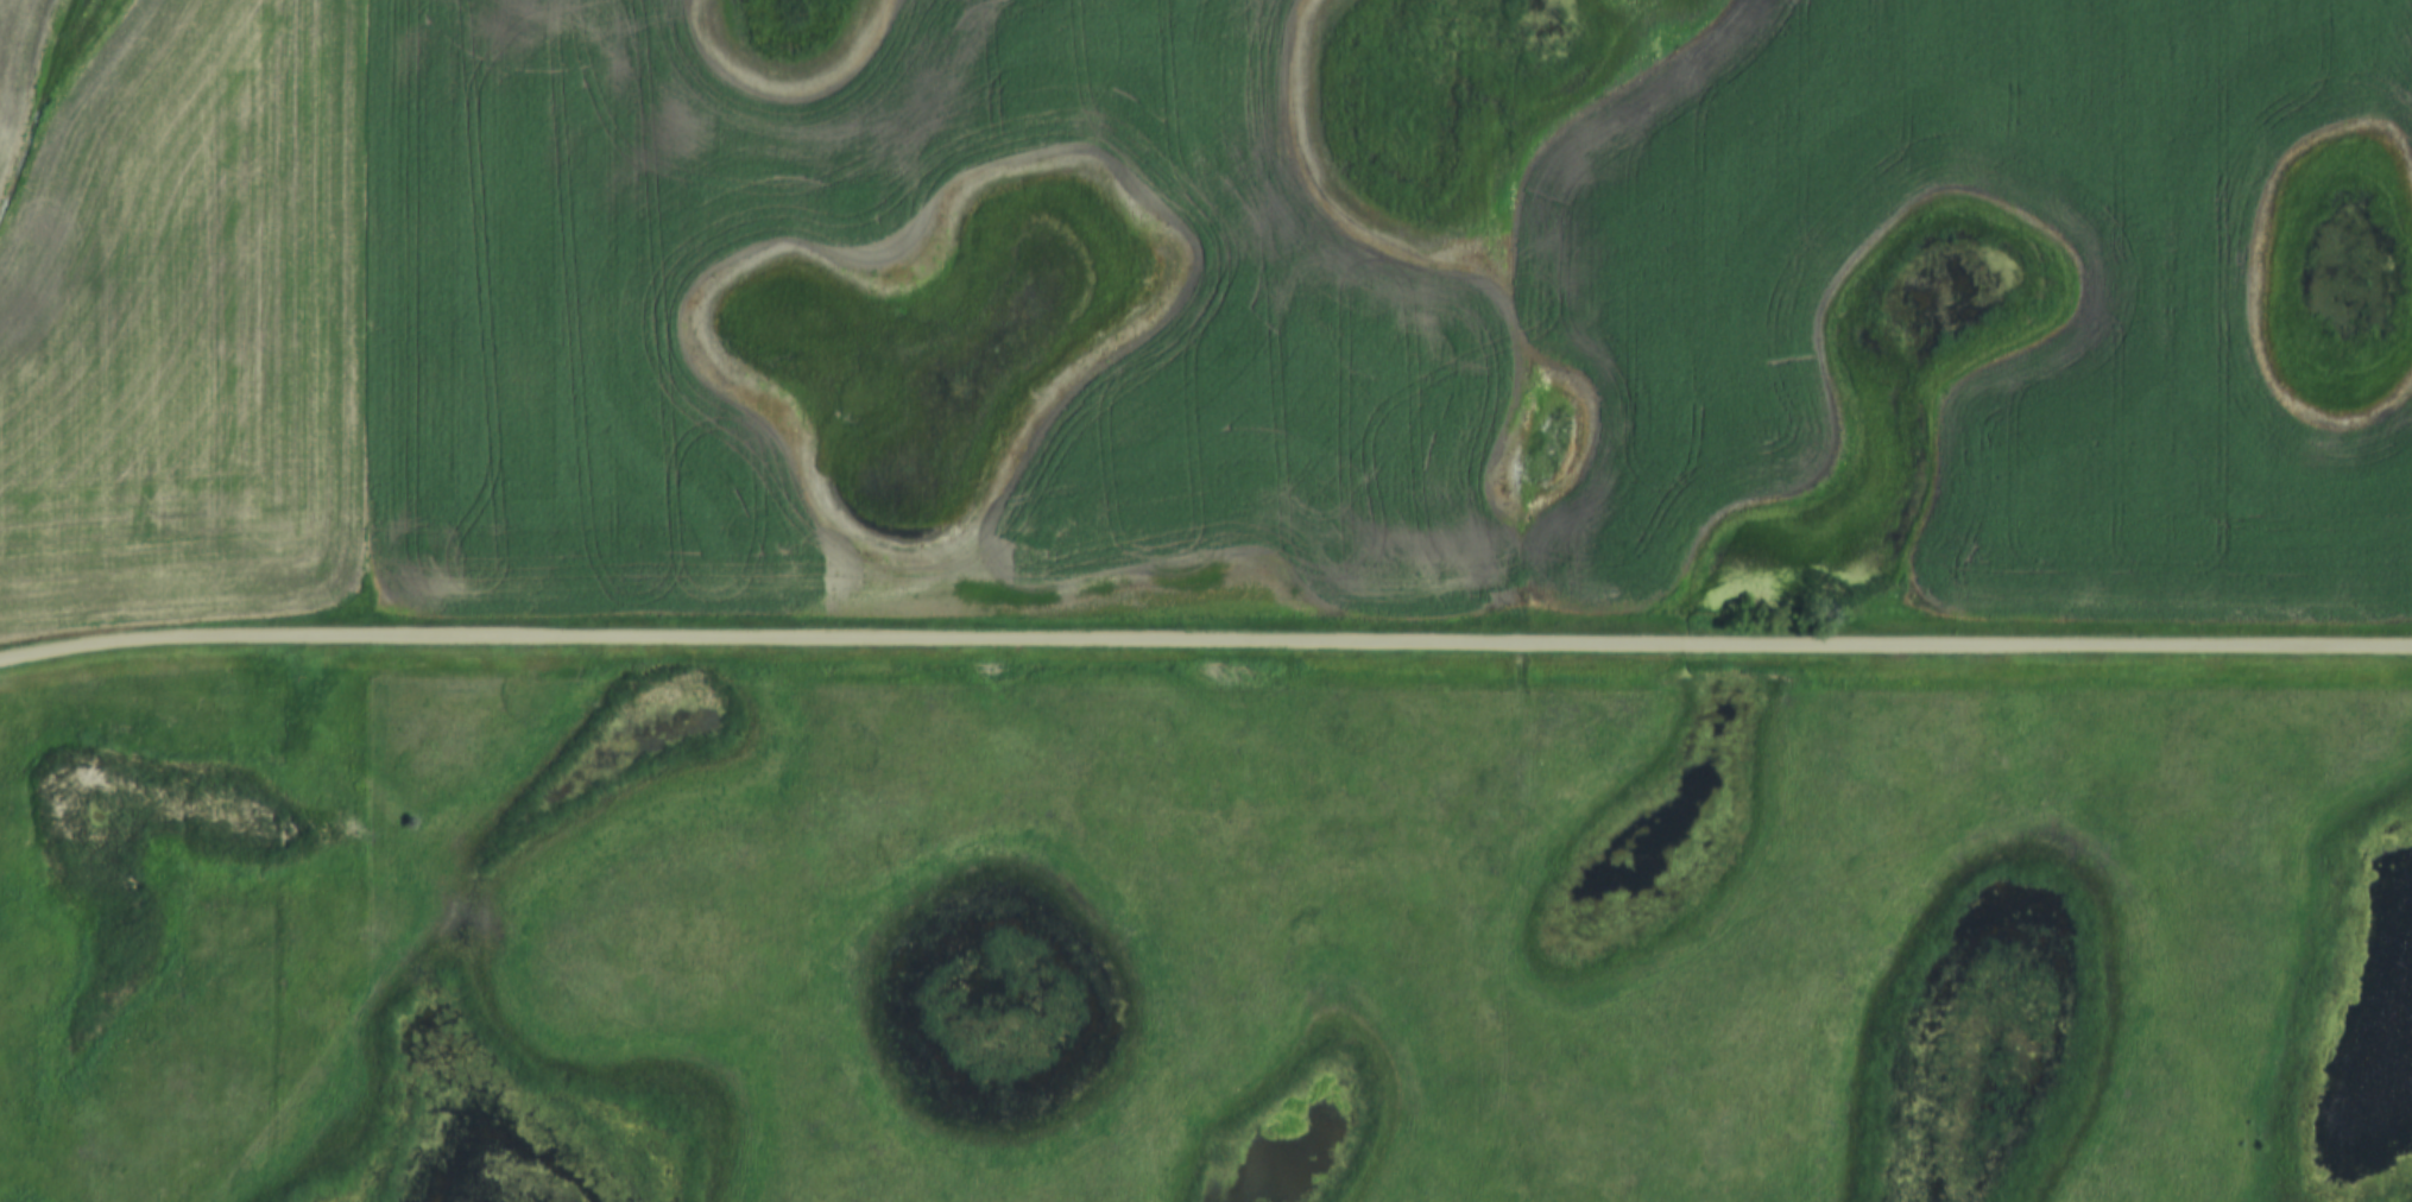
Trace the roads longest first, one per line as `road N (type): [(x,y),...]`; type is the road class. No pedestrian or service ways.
road 1 (residential): [(0,663),(175,637),(299,634),(2411,651)]

